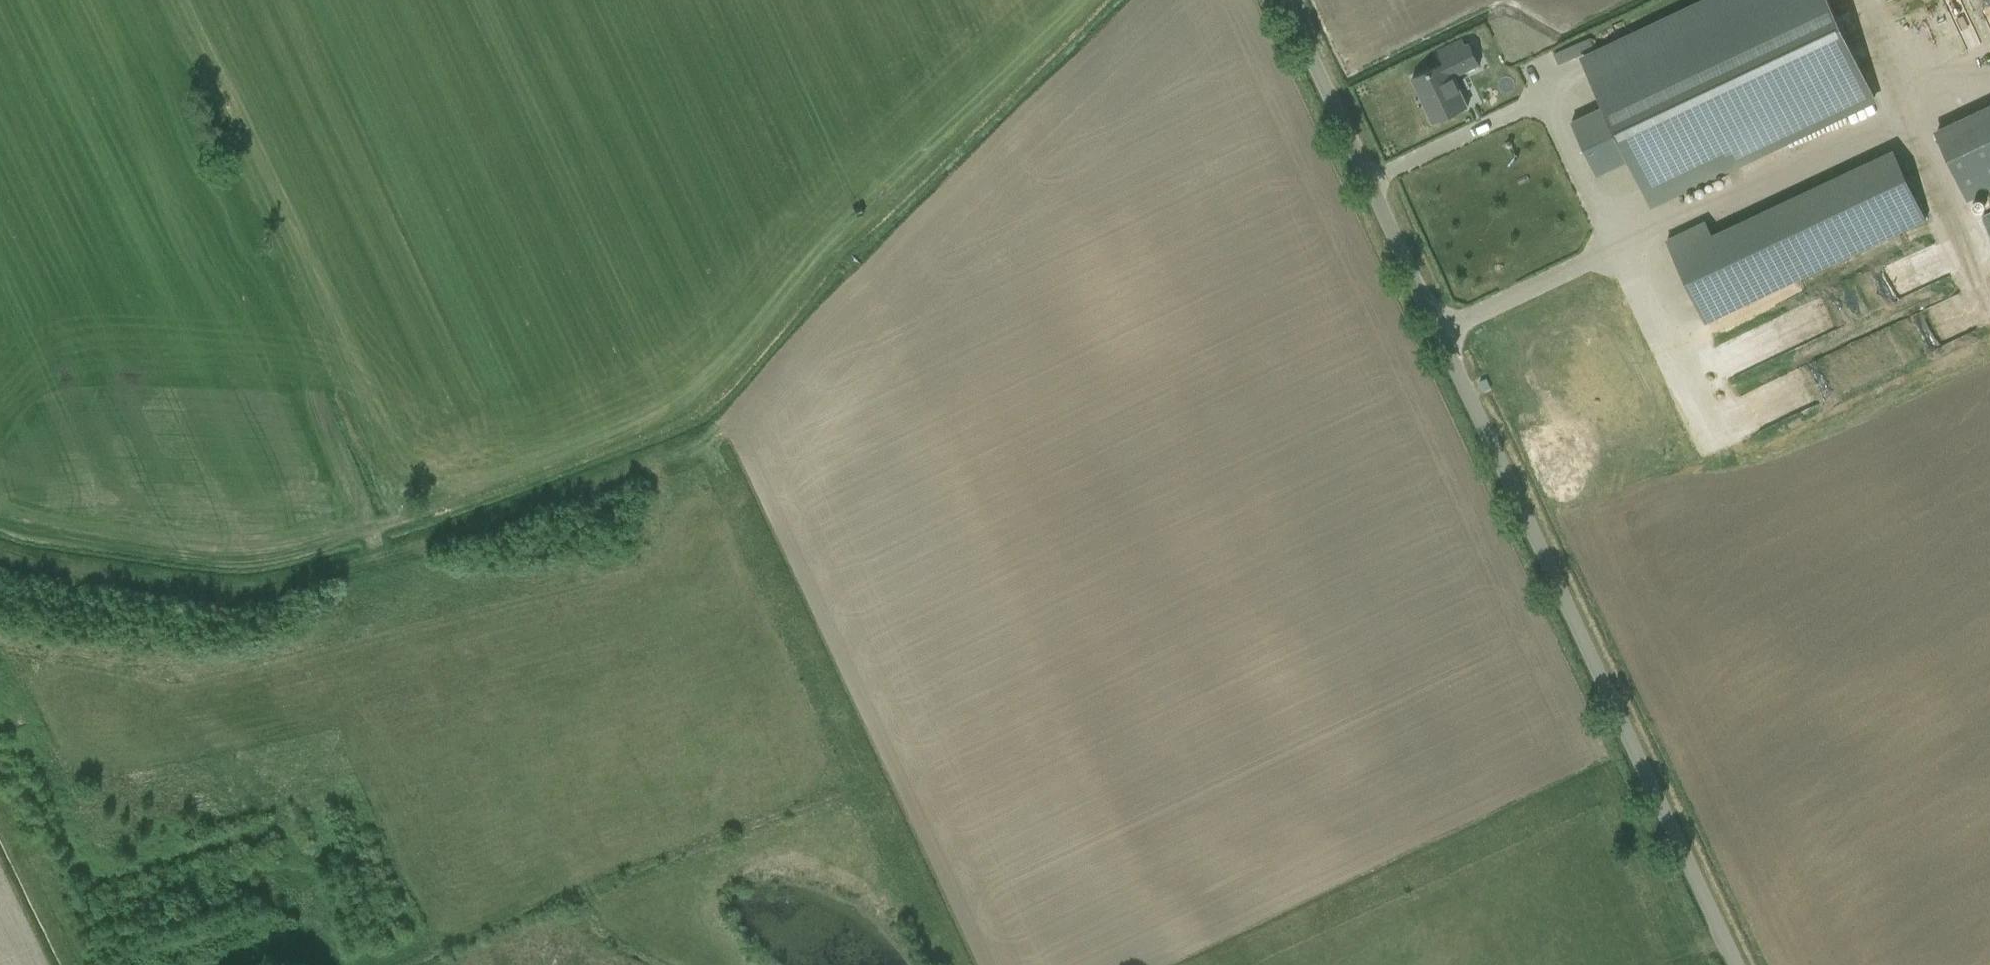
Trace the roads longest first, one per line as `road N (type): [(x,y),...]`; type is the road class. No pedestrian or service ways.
road 1 (unclassified): [(1737,964),(1283,0)]

